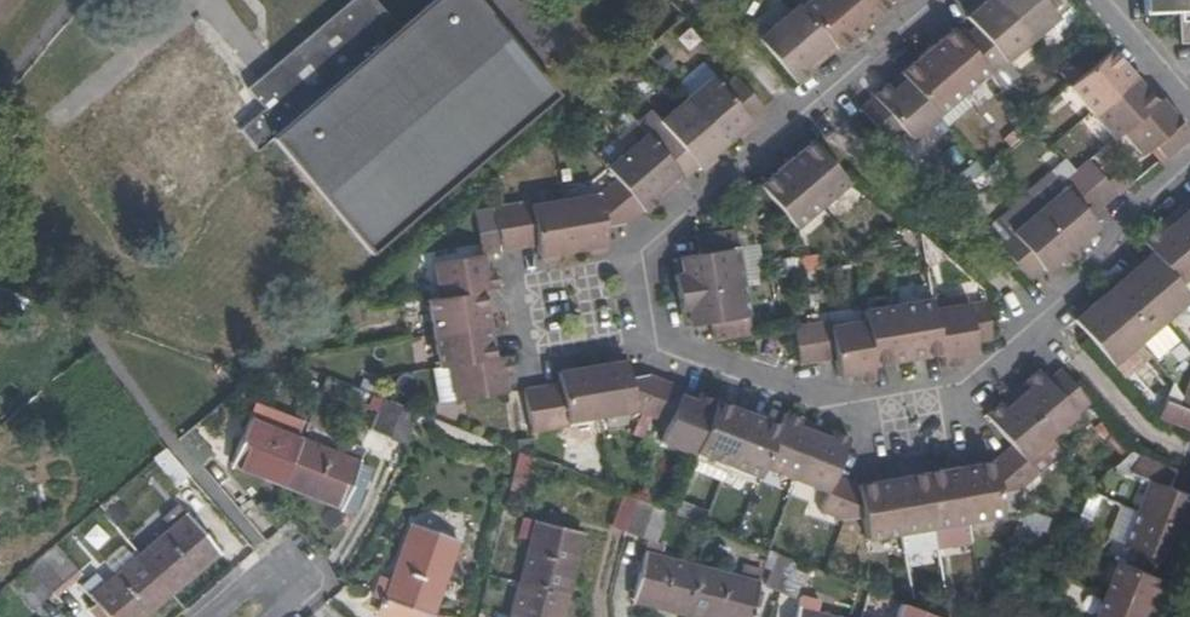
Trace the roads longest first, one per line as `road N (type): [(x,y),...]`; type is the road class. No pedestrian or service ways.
road 1 (residential): [(1189,166),(1137,214),(1114,258),(962,391),(826,415),(658,353)]
road 2 (residential): [(641,255),(954,0)]
road 3 (residential): [(658,353),(529,373),(514,274),(641,255)]
road 4 (residential): [(1092,0),(1189,110)]
road 5 (residential): [(215,616),(266,576),(289,582),(287,604),(272,616)]

